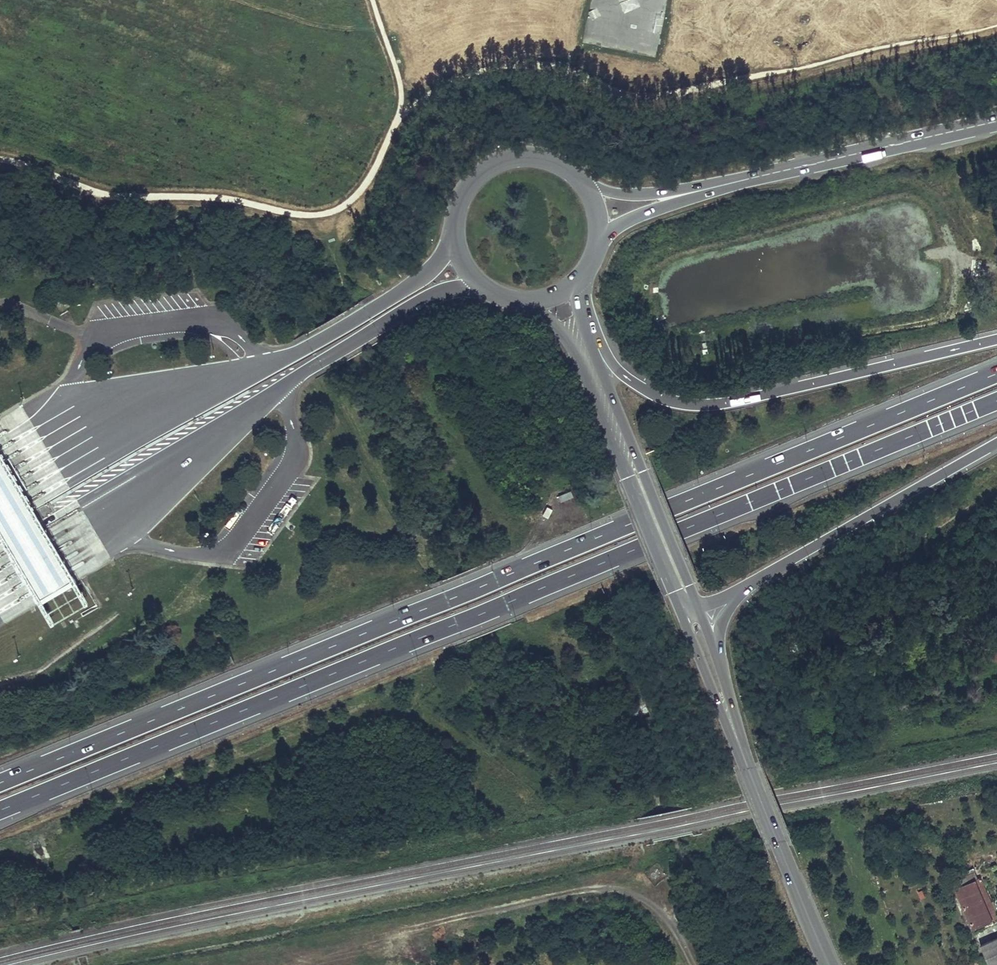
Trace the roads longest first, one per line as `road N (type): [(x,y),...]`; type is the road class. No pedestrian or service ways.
road 1 (motorway): [(0,807),(996,398)]
road 2 (motorway): [(996,371),(0,779)]
road 3 (motorway): [(0,555),(431,294),(487,288)]
road 4 (track): [(185,964),(597,889),(662,911),(691,964)]
road 5 (motorway): [(455,228),(425,274),(381,302),(0,515)]
road 6 (motorway): [(996,340),(696,404),(646,390),(594,340)]
road 7 (primary): [(526,300),(570,346),(677,606)]
road 8 (motorway): [(740,589),(996,441)]
road 9 (secondary): [(718,186),(996,122)]
road 10 (primary): [(697,606),(594,340)]
road 11 (primary): [(732,726),(829,964)]
road 12 (primary): [(583,184),(543,158),(496,163),(471,183),(455,228)]
road 13 (track): [(866,662),(885,719),(905,730),(996,718)]
road 14 (secondary): [(718,186),(632,194),(583,184)]
road 15 (secondary): [(597,242),(625,220),(718,186)]
road 16 (primary): [(677,606),(732,726)]

